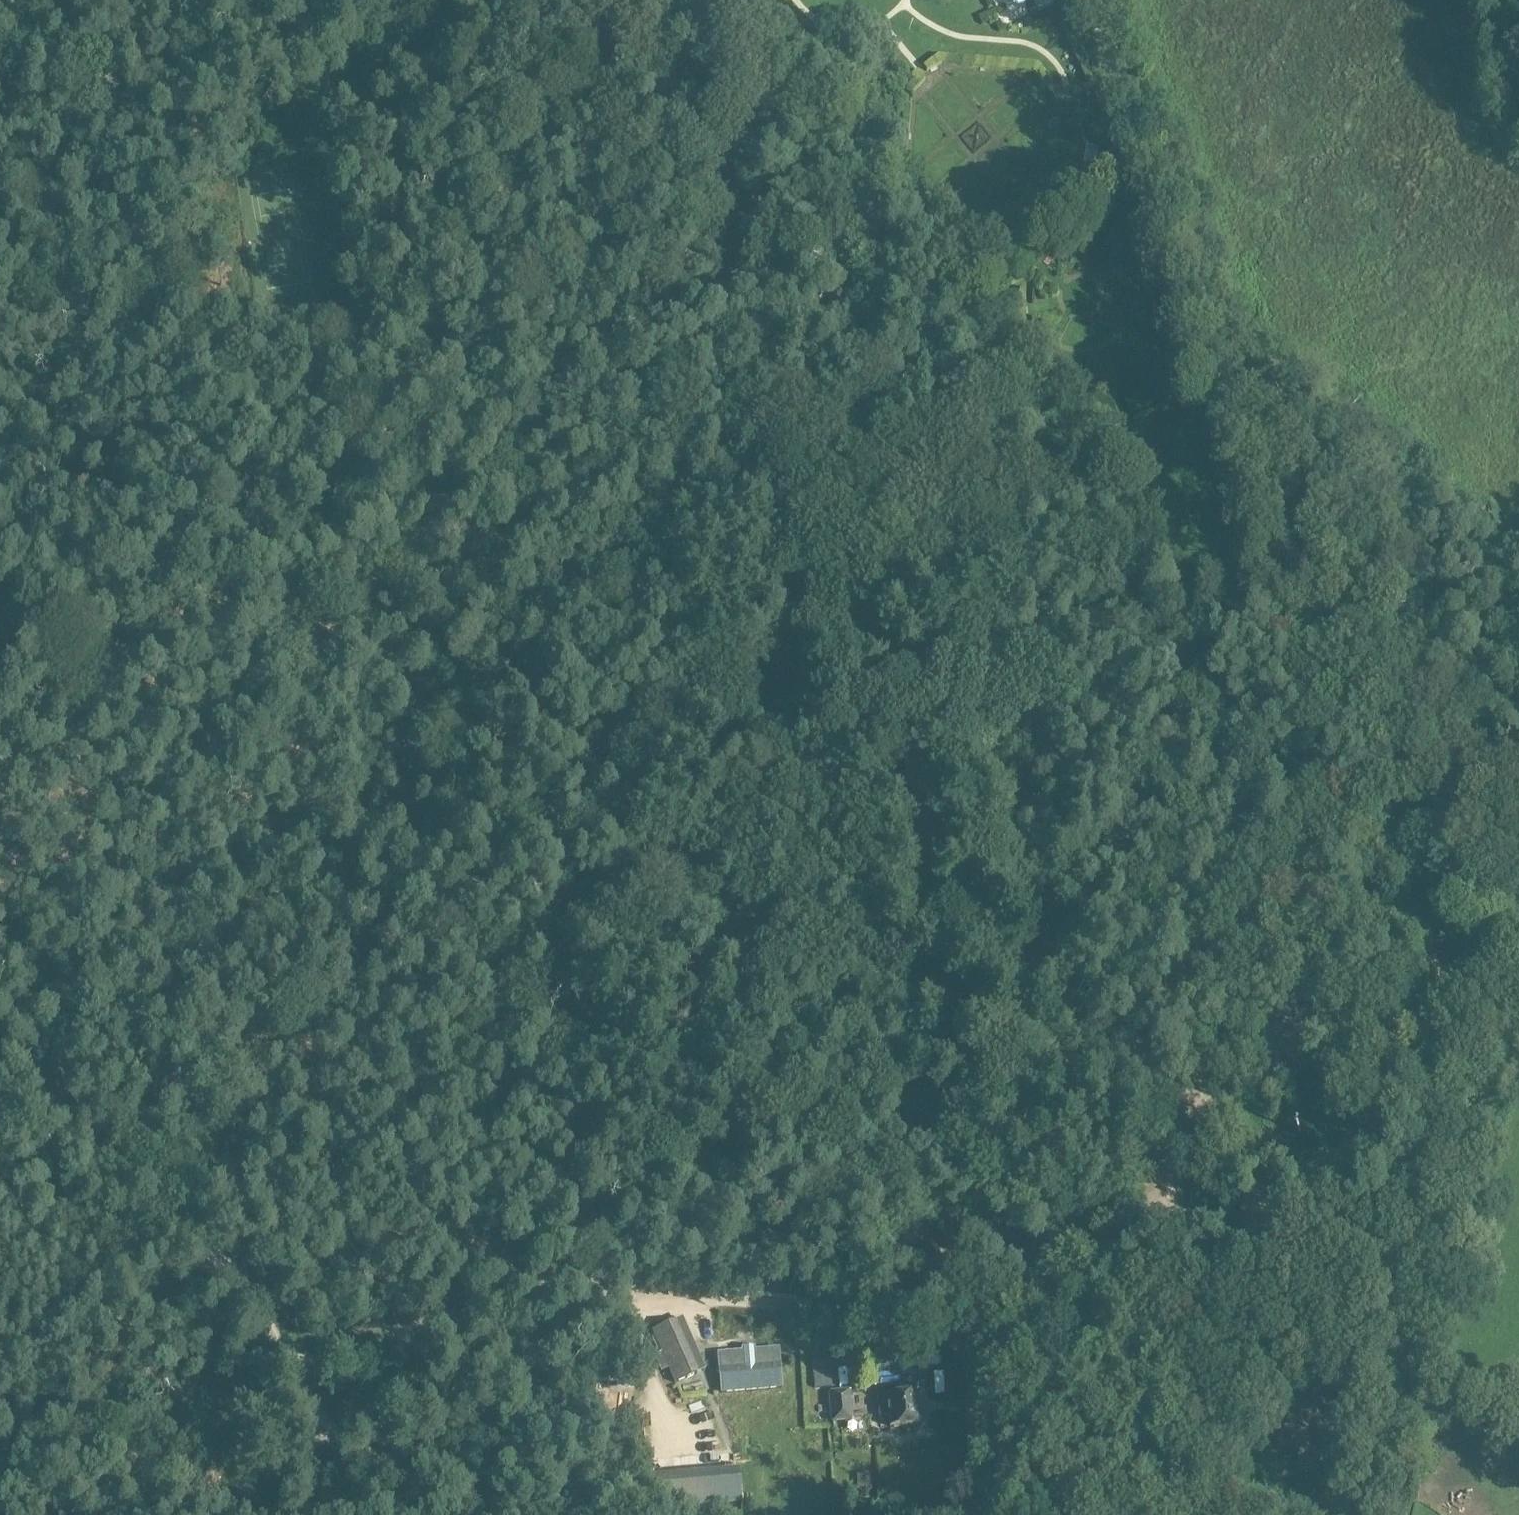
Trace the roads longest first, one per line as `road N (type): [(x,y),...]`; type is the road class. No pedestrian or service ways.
road 1 (track): [(1097,0),(1431,947)]
road 2 (track): [(956,1340),(884,1321),(600,1287),(289,1370)]
road 3 (track): [(1353,1003),(1198,1082),(1177,1134),(1170,1204),(1194,1229),(1235,1241),(1296,1197),(1393,1097),(1437,1078)]
road 4 (track): [(1377,794),(1353,814),(1298,826),(1246,855),(1132,953),(1018,1031),(946,1115)]
road 5 (track): [(1437,1078),(1393,1514)]
road 6 (track): [(969,1514),(974,1377),(956,1340)]
road 7 (track): [(1387,1395),(1487,1392),(1518,1404)]

